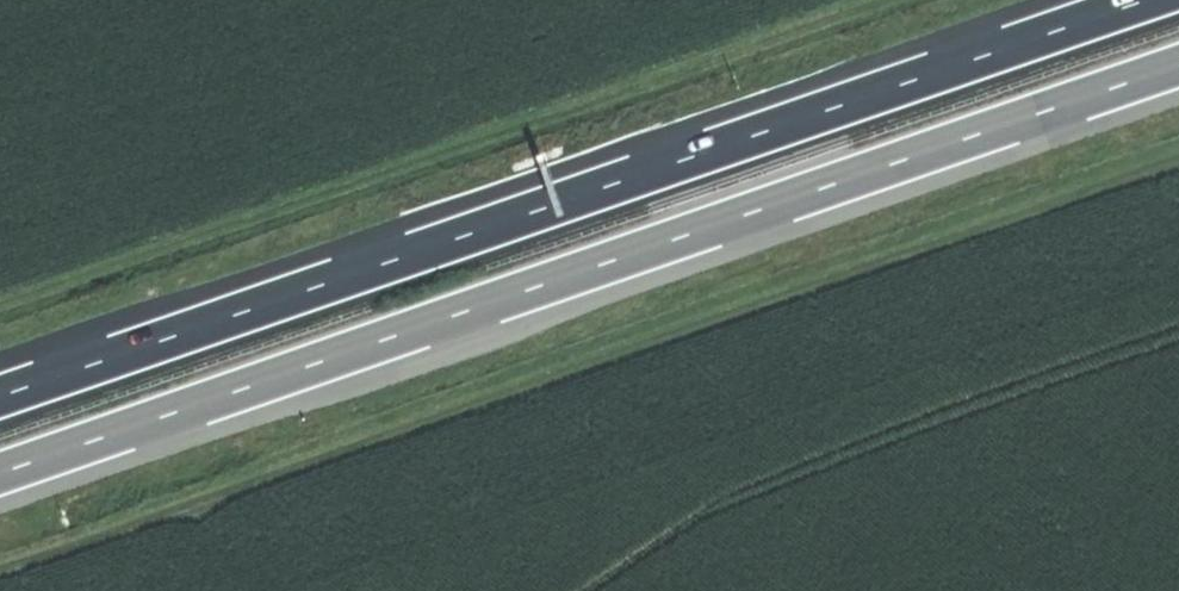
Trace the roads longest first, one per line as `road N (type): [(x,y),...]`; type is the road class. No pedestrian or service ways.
road 1 (motorway): [(0,472),(1178,68)]
road 2 (track): [(1178,162),(0,566)]
road 3 (motorway): [(1148,0),(0,395)]

